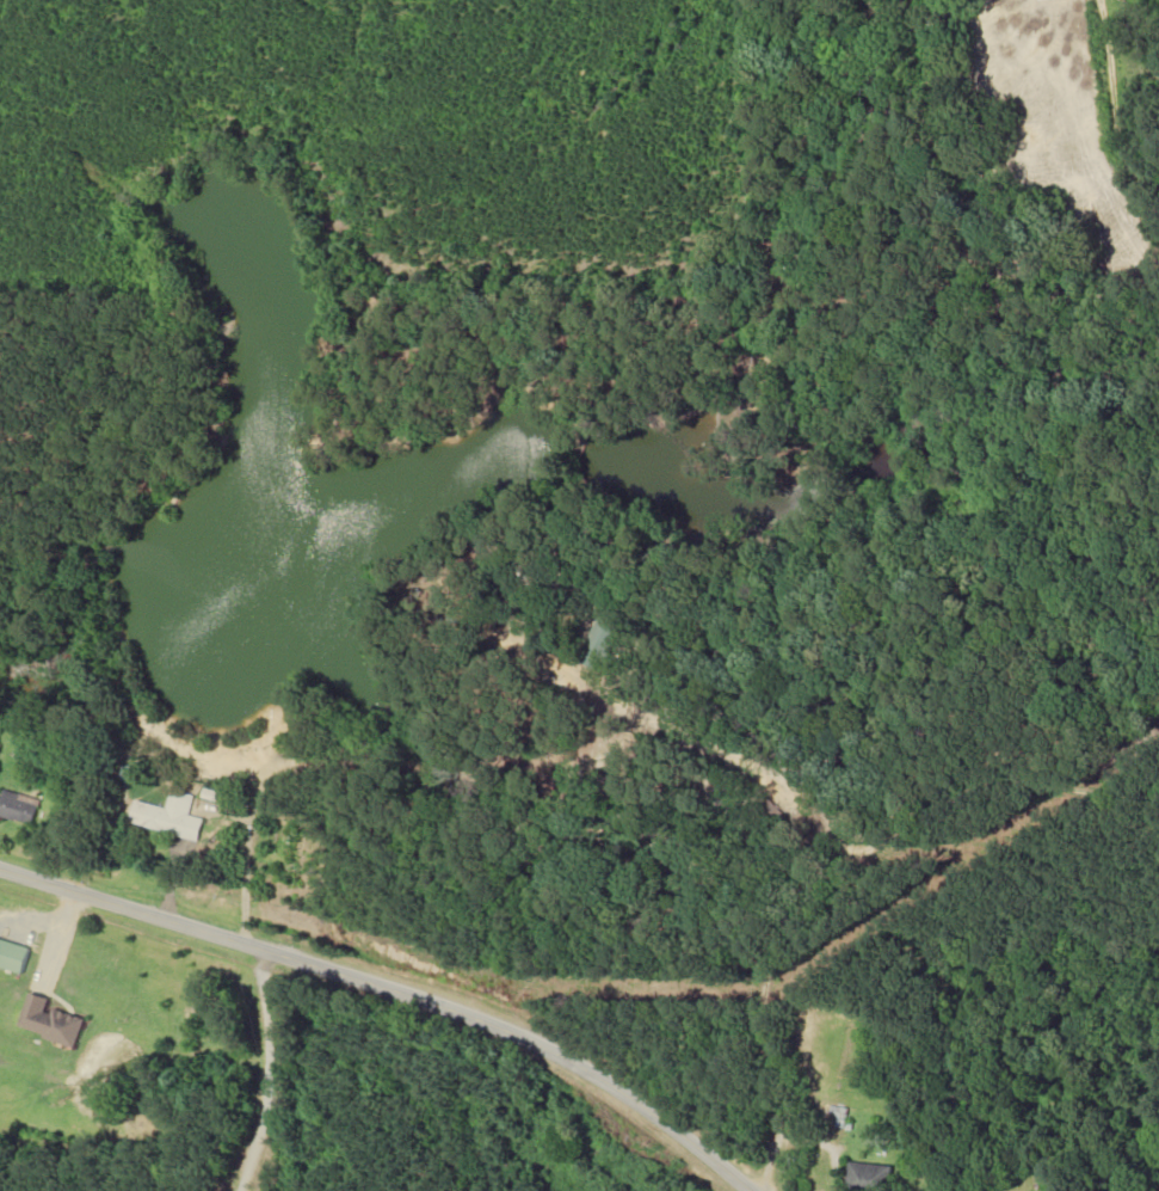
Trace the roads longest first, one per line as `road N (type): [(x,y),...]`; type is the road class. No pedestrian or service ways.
road 1 (residential): [(750,1190),(606,1082),(427,1003),(0,869)]
road 2 (residential): [(756,1190),(771,1150),(782,984),(921,886)]

